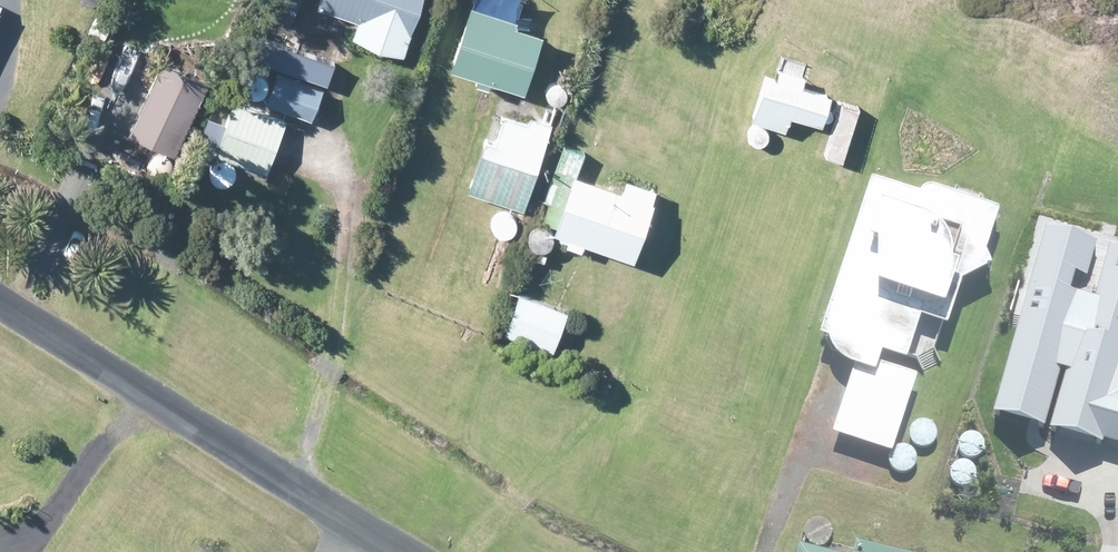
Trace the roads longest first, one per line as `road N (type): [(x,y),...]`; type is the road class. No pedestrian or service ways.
road 1 (unclassified): [(0,301),(403,551)]

